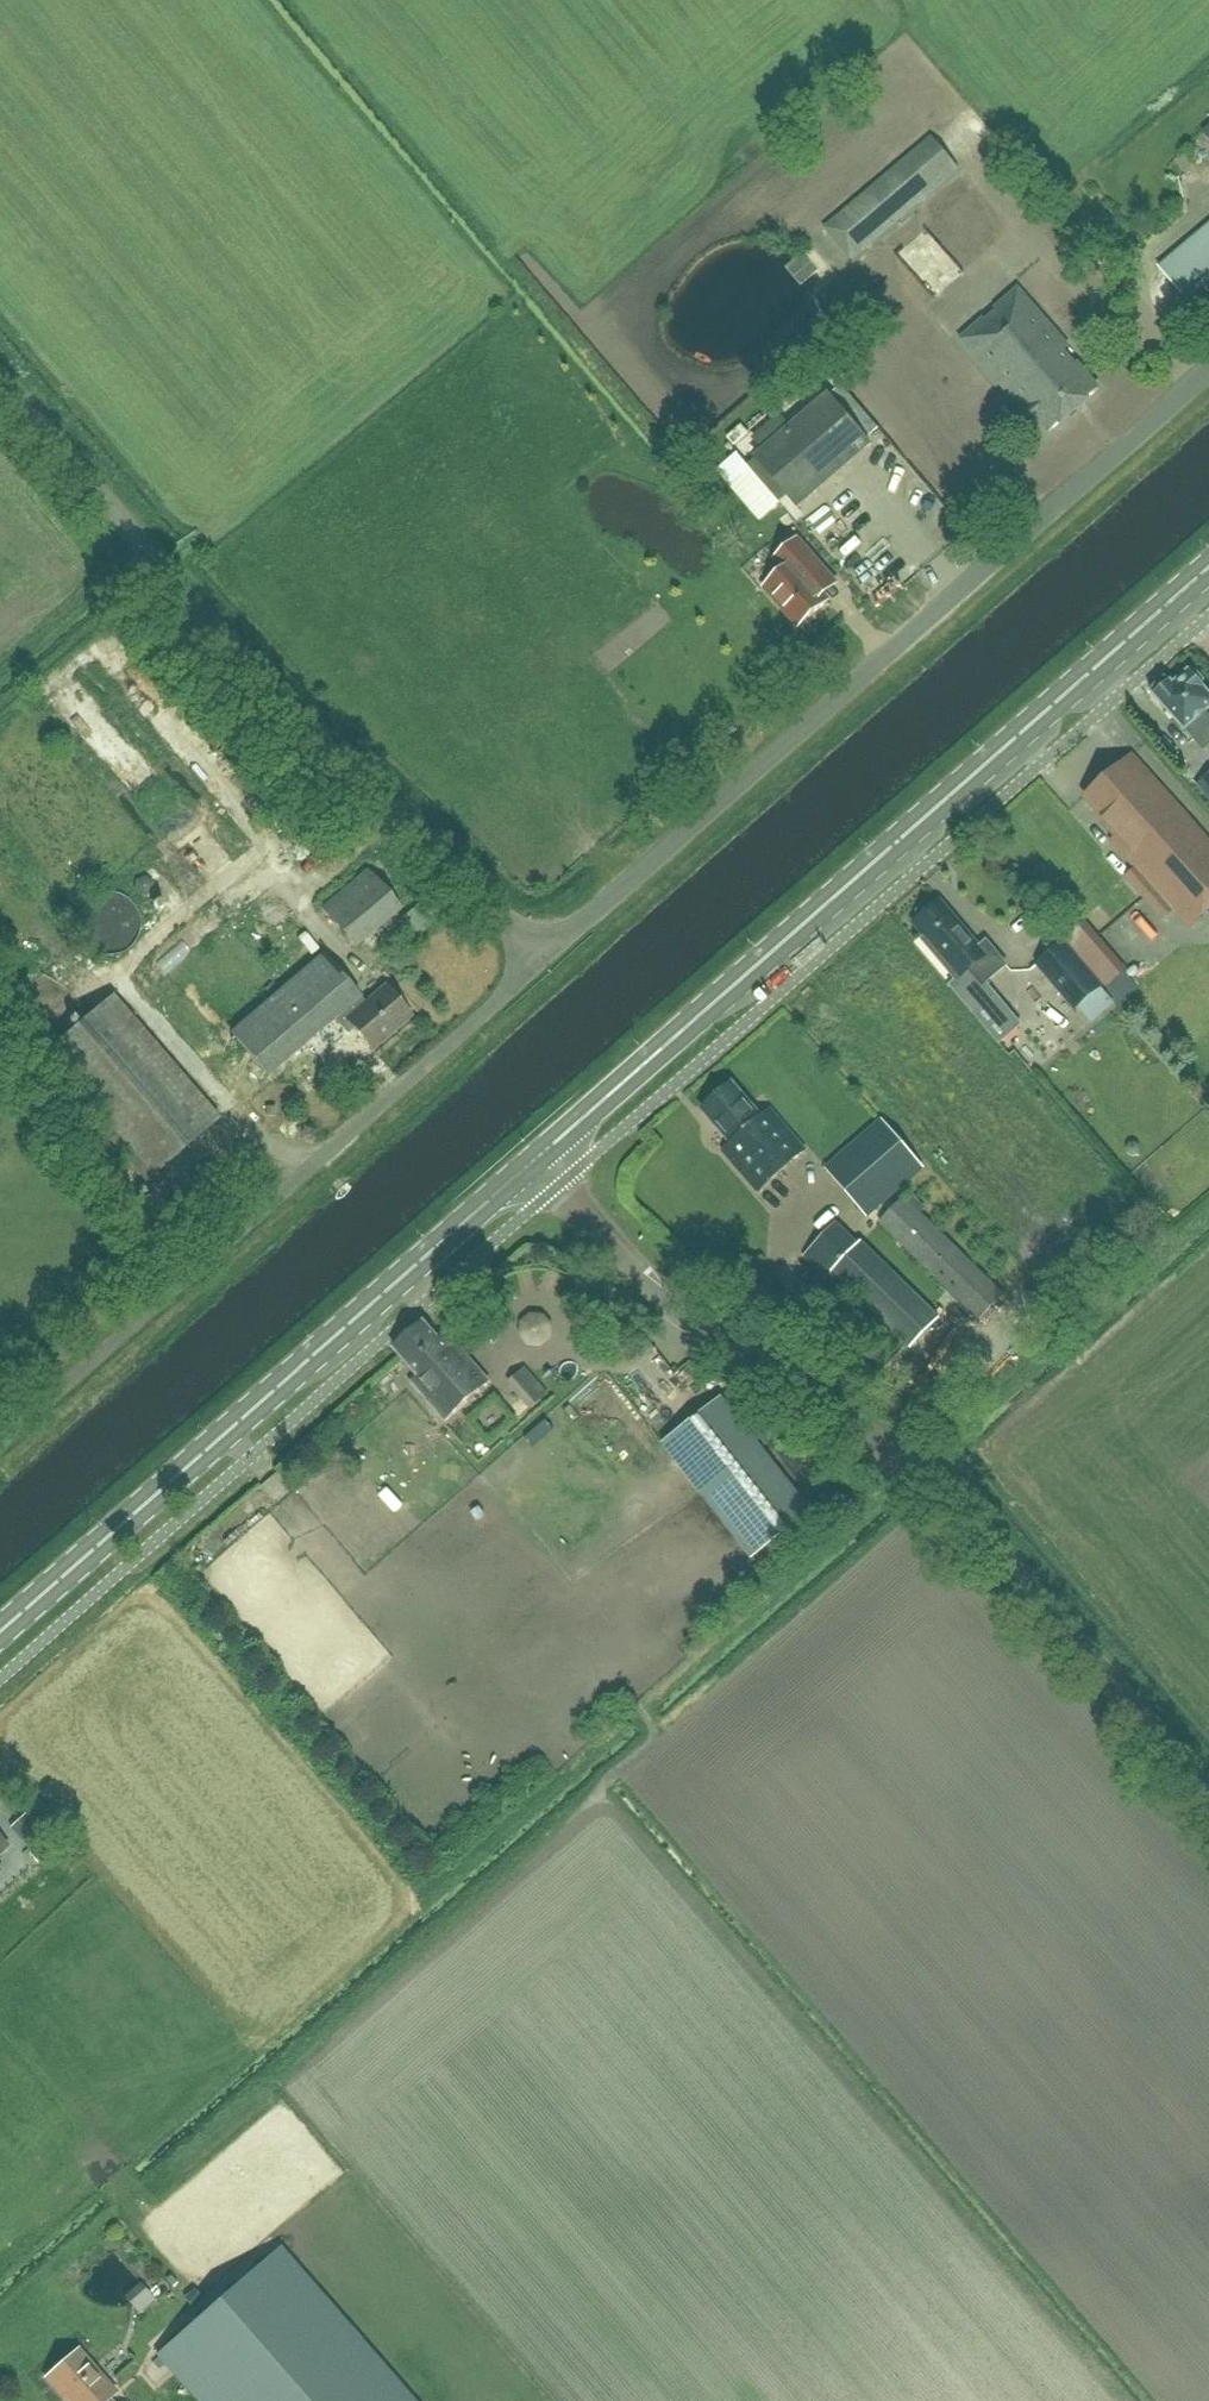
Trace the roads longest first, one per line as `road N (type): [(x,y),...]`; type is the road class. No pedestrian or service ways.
road 1 (unclassified): [(1208,1801),(941,1499),(689,1321),(539,1162)]
road 2 (primary): [(539,1162),(1208,576)]
road 3 (unclassified): [(539,961),(1208,376)]
road 4 (unclassified): [(539,961),(438,847),(316,737),(0,369)]
road 5 (unclassified): [(0,1440),(539,961)]
road 6 (primary): [(0,1634),(539,1162)]

